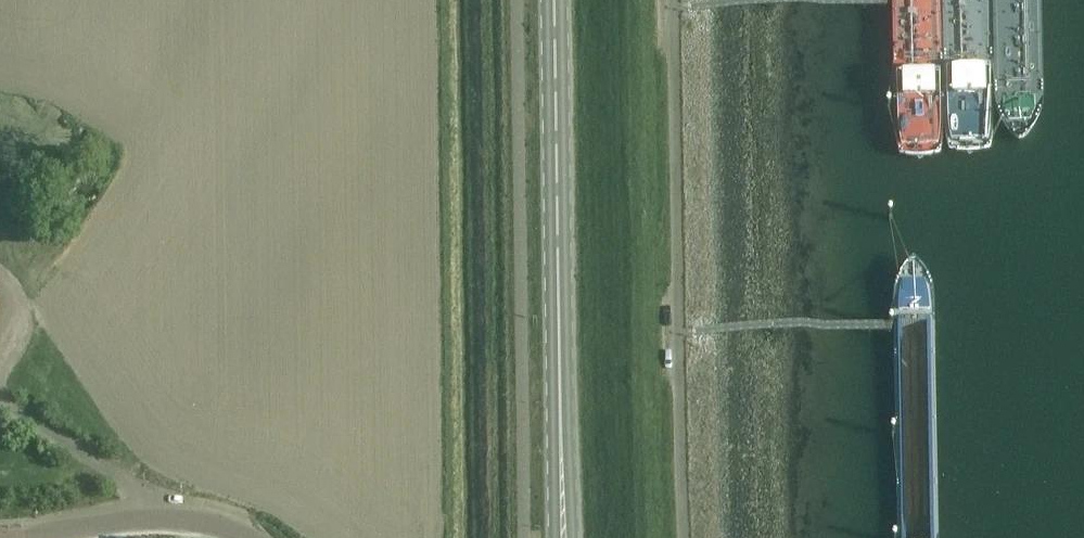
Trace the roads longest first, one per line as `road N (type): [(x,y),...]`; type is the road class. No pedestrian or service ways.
road 1 (tertiary): [(562,537),(554,0)]
road 2 (residential): [(255,537),(198,518),(0,535)]

